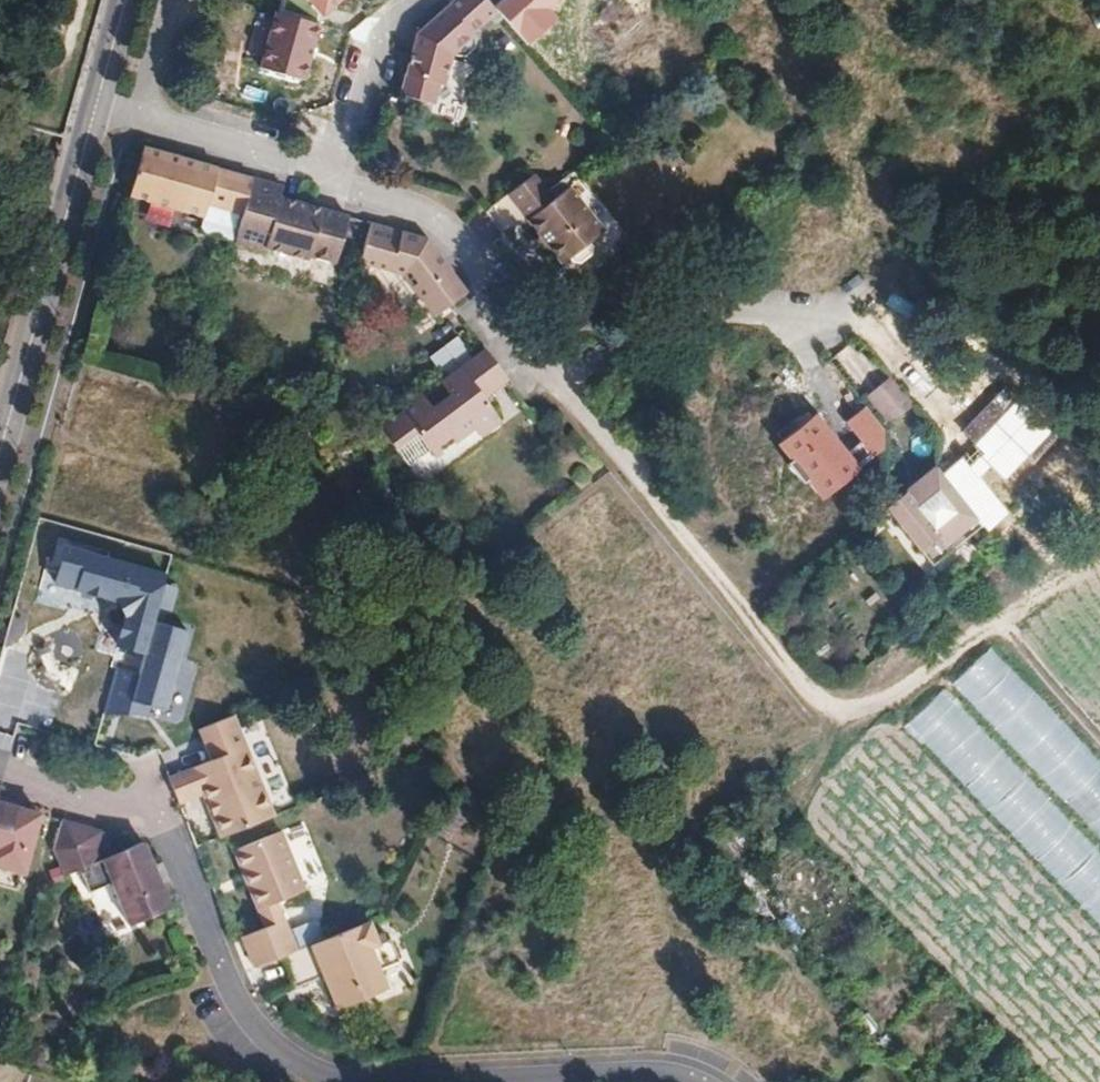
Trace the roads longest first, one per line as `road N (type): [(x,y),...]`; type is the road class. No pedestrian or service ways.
road 1 (residential): [(337,195),(438,228),(834,719)]
road 2 (residential): [(96,116),(0,466)]
road 3 (track): [(834,719),(878,706),(1099,562)]
road 4 (residential): [(96,116),(337,195)]
road 5 (residential): [(337,195),(382,42),(426,0)]
road 6 (residential): [(128,0),(96,116)]

